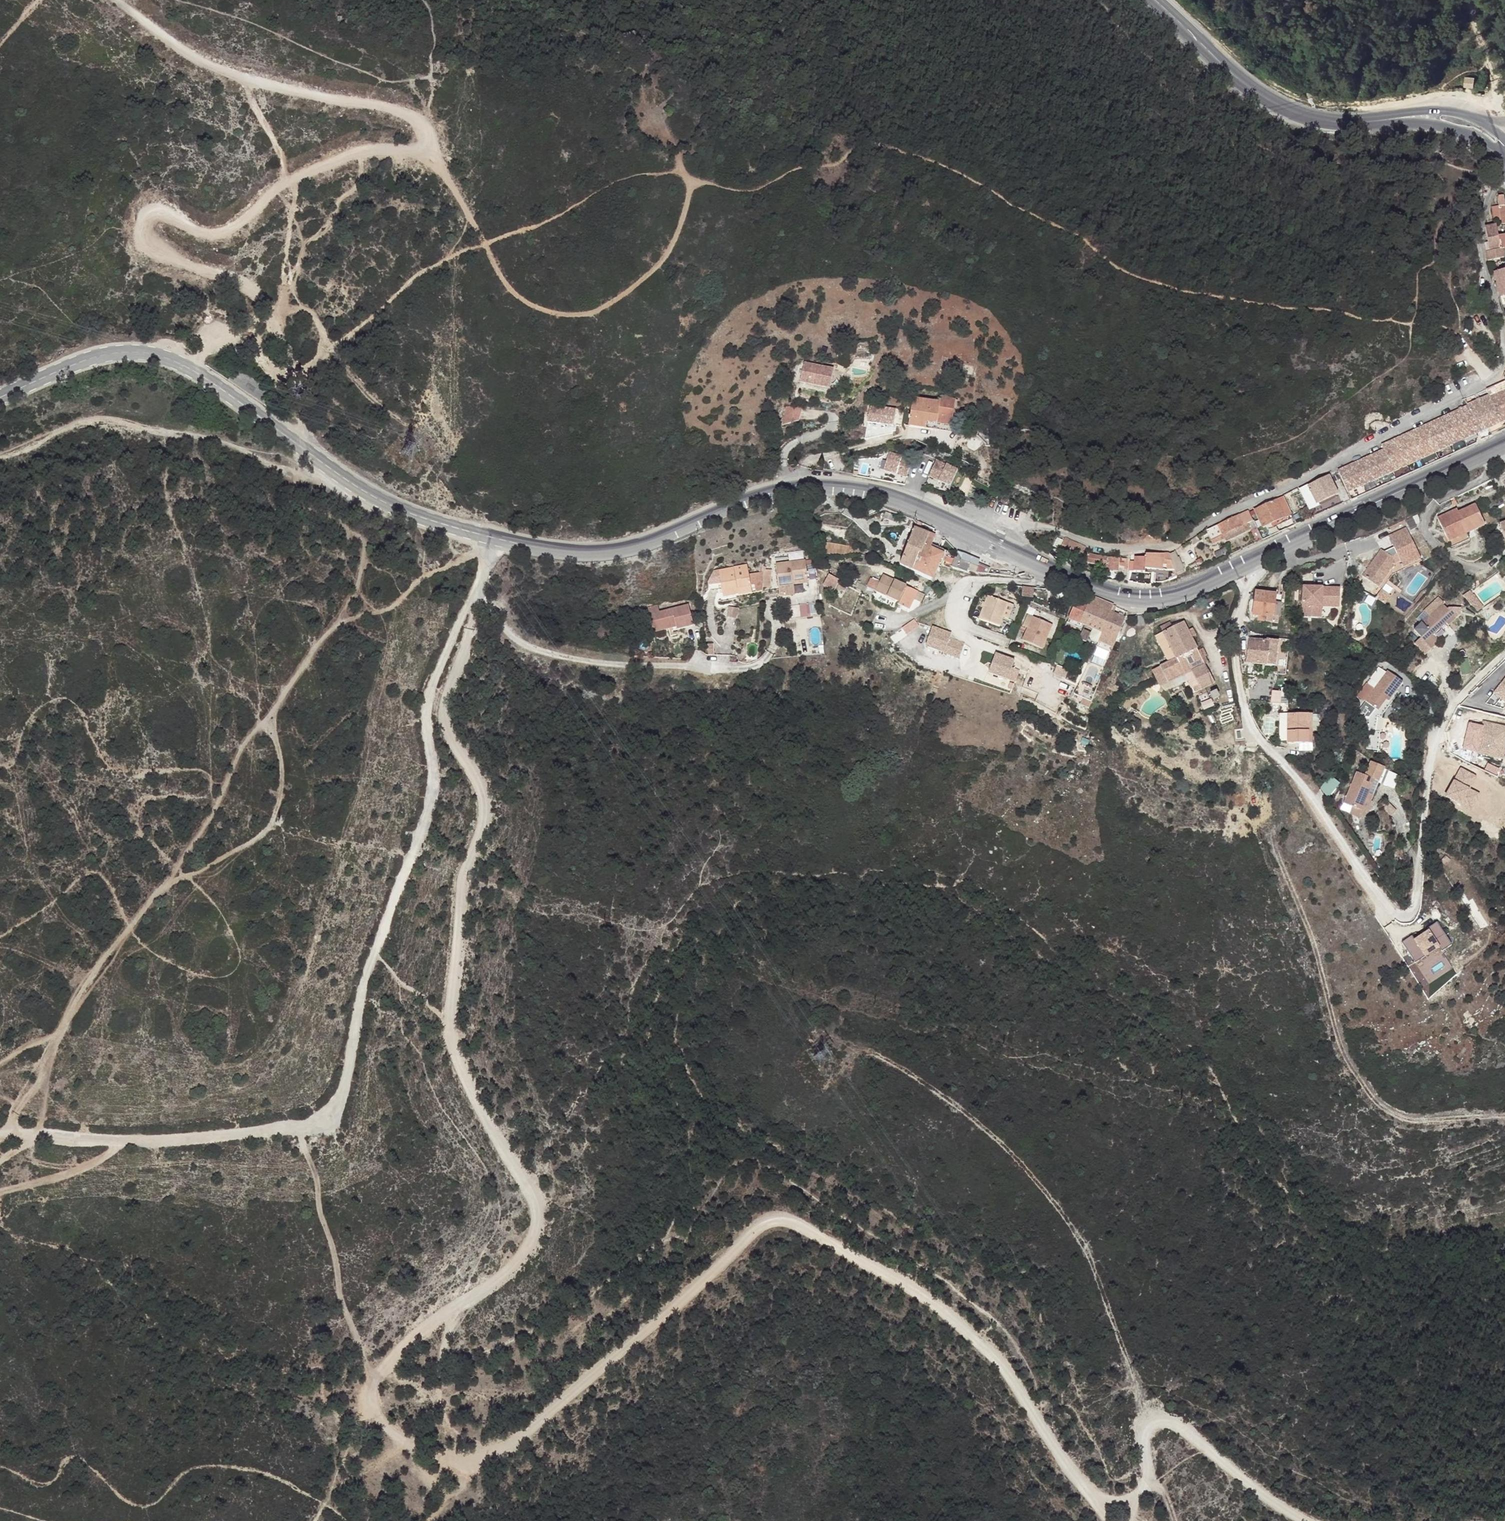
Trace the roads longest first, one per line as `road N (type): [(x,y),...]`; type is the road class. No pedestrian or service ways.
road 1 (track): [(474,1464),(516,1448),(753,1231),(778,1219),(943,1310),(1019,1395),(1092,1506),(1110,1509),(1145,1491),(1152,1466),(1143,1437),(1158,1424),(1202,1442),(1296,1520)]
road 2 (track): [(475,592),(440,715),(482,798),(459,876),(452,1046),(534,1209),(532,1234),(510,1267),(408,1336),(376,1374),(375,1394),(379,1410),(426,1456),(474,1464)]
road 3 (track): [(190,368),(224,339),(248,347),(269,370),(279,372),(290,358),(250,287),(181,268),(146,247),(142,222),(162,212),(219,240),(281,187),(366,152),(422,147),(432,131),(398,111),(212,71),(114,0)]
road 4 (track): [(475,592),(425,700),(432,776),(363,982),(331,1117),(312,1127),(209,1138),(0,1135)]
road 5 (residential): [(1245,566),(1231,649),(1255,736),(1314,804),(1385,911),(1405,919),(1414,909),(1427,773),(1444,720),(1504,651)]
road 6 (unclassified): [(1488,377),(1169,546),(1110,548),(999,523),(969,532)]
road 7 (secondary): [(0,396),(106,354),(159,356),(219,388),(358,488),(493,538)]
road 8 (track): [(1255,736),(1250,757),(1275,805),(1272,847),(1340,1047),(1366,1092),(1423,1119),(1504,1116)]
road 9 (track): [(855,1044),(961,1109),(1012,1154),(1088,1245),(1143,1437)]
road 10 (secondary): [(493,538),(560,553),(627,549),(802,487),(897,501),(969,532)]
road 11 (track): [(0,456),(53,429),(112,417),(245,446),(286,472),(317,480),(339,475)]
road 12 (secondary): [(1245,566),(1504,449)]
road 13 (secondary): [(1153,0),(1253,91),(1321,118),(1386,119)]
road 14 (unclassified): [(1502,170),(1478,247),(1502,349),(1499,370),(1488,377)]
road 15 (secondary): [(1052,568),(1131,597),(1160,597),(1245,566)]
road 16 (residential): [(1052,568),(1037,583),(965,579),(952,627)]
road 17 (track): [(1474,0),(1495,96),(1475,118)]

